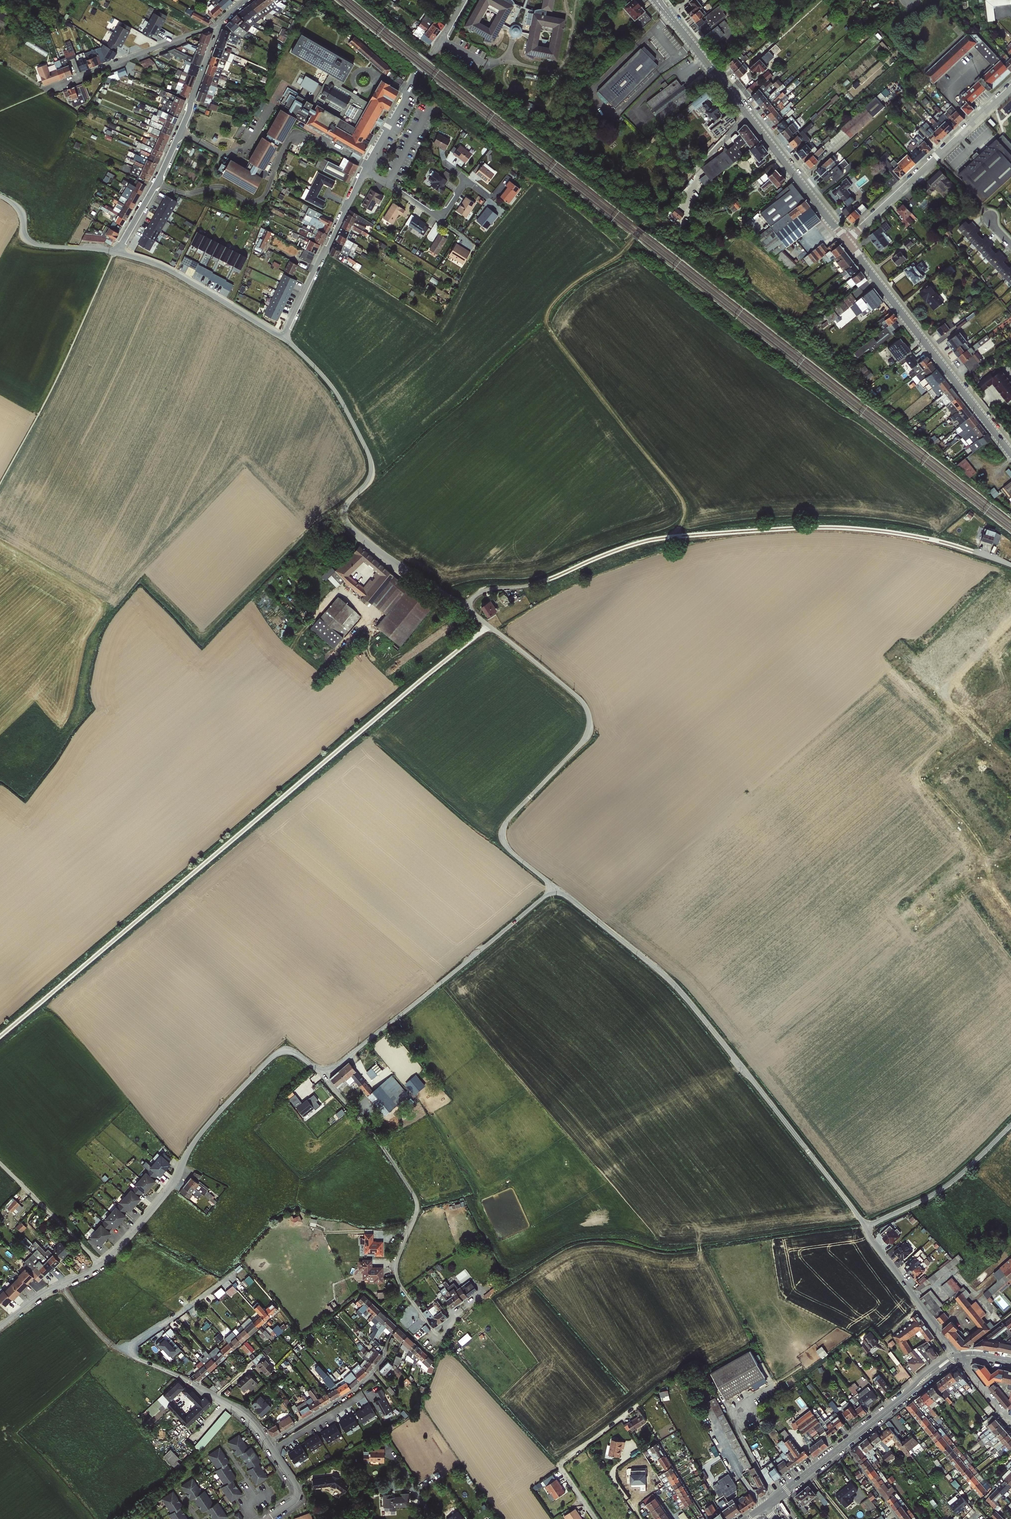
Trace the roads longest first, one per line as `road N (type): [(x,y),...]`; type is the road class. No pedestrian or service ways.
road 1 (unclassified): [(284,338),(325,376),(372,456),(373,479),(349,502),(348,522),(388,559),(463,603),(590,712),(583,744),(505,829),(515,853),(557,888)]
road 2 (residential): [(866,1226),(691,1004),(557,888)]
road 3 (track): [(659,208),(621,254),(564,291),(547,323),(680,496),(685,514),(669,537)]
road 4 (unclassified): [(321,1069),(291,1051),(272,1057),(206,1127),(168,1191),(101,1265)]
road 5 (unclassified): [(321,1069),(418,1199),(399,1281),(443,1335)]
road 6 (unclassified): [(557,888),(340,1063),(321,1069)]
road 7 (track): [(687,536),(840,526),(966,548)]
road 8 (tertiary): [(1010,454),(846,241)]
road 9 (residential): [(221,22),(180,132),(117,253)]
road 10 (track): [(373,479),(548,318)]
road 11 (track): [(463,603),(631,545),(687,536)]
road 12 (residential): [(1010,89),(846,241)]
road 13 (residential): [(364,171),(466,0)]
road 14 (unclassified): [(117,253),(170,271),(284,338)]
road 15 (residential): [(221,22),(48,90)]
road 16 (residential): [(284,338),(364,171)]
road 17 (residential): [(268,1442),(367,1377),(399,1326)]
road 18 (residential): [(1010,1125),(949,1184),(866,1226)]
road 19 (residential): [(958,1357),(866,1226)]
road 20 (tertiary): [(748,115),(846,241)]
road 21 (tertiary): [(657,0),(748,115)]
road 22 (unclassified): [(0,196),(21,211),(25,236),(35,244),(117,253)]
road 23 (residential): [(101,1265),(0,1164)]
road 24 (residential): [(364,171),(443,219),(468,179)]
road 25 (residential): [(120,1351),(234,1272)]
road 26 (unclassified): [(748,115),(659,208)]
road 27 (residential): [(900,1400),(980,1499)]
road 28 (residential): [(706,1518),(642,1409)]

